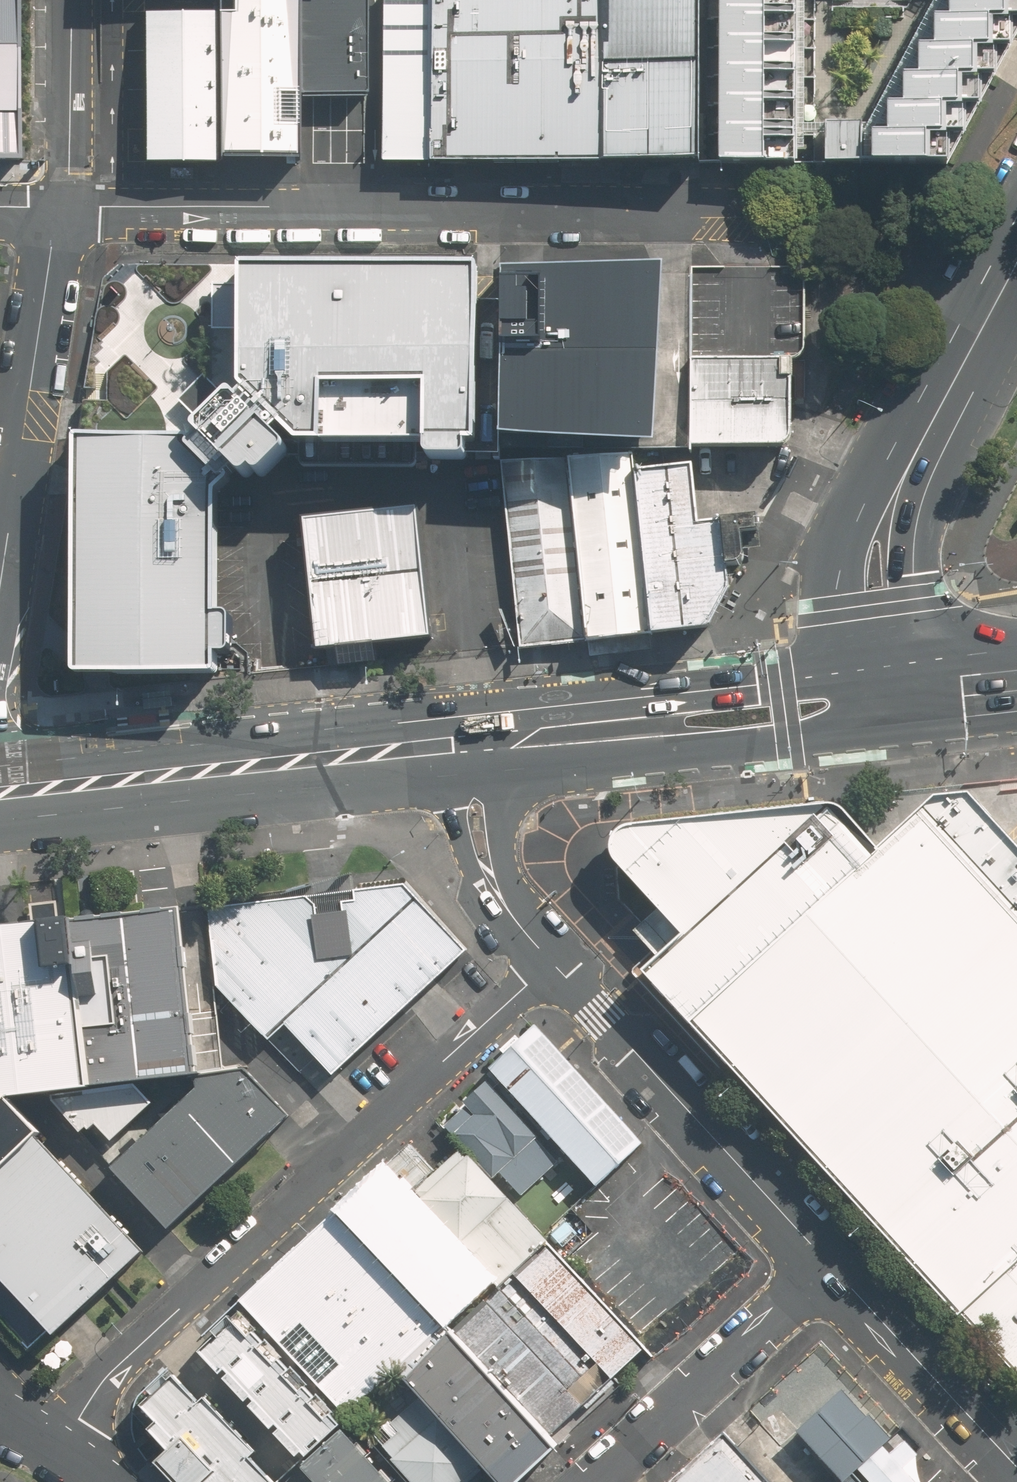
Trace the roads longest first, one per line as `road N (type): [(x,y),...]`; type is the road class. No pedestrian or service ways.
road 1 (residential): [(751,212),(62,206)]
road 2 (residential): [(69,1451),(97,1393),(154,1327),(548,965)]
road 3 (secondary): [(0,793),(445,746)]
road 4 (residential): [(548,965),(828,1264)]
road 5 (residential): [(0,586),(62,206)]
road 6 (residential): [(587,1481),(828,1264)]
road 7 (residential): [(828,1264),(1016,1472)]
road 8 (secondary): [(887,736),(747,747),(622,725)]
road 9 (secondary): [(622,725),(740,680),(856,662)]
road 10 (secondary): [(913,463),(1016,254)]
road 11 (secondary): [(856,662),(864,554),(878,515),(913,463)]
road 12 (residential): [(62,206),(72,0)]
road 13 (secondary): [(913,463),(901,538),(912,657)]
road 14 (residential): [(512,917),(461,840),(445,746)]
road 15 (residential): [(495,740),(512,917)]
road 16 (secondary): [(1016,678),(967,712),(887,736)]
road 17 (secondary): [(495,740),(622,725)]

